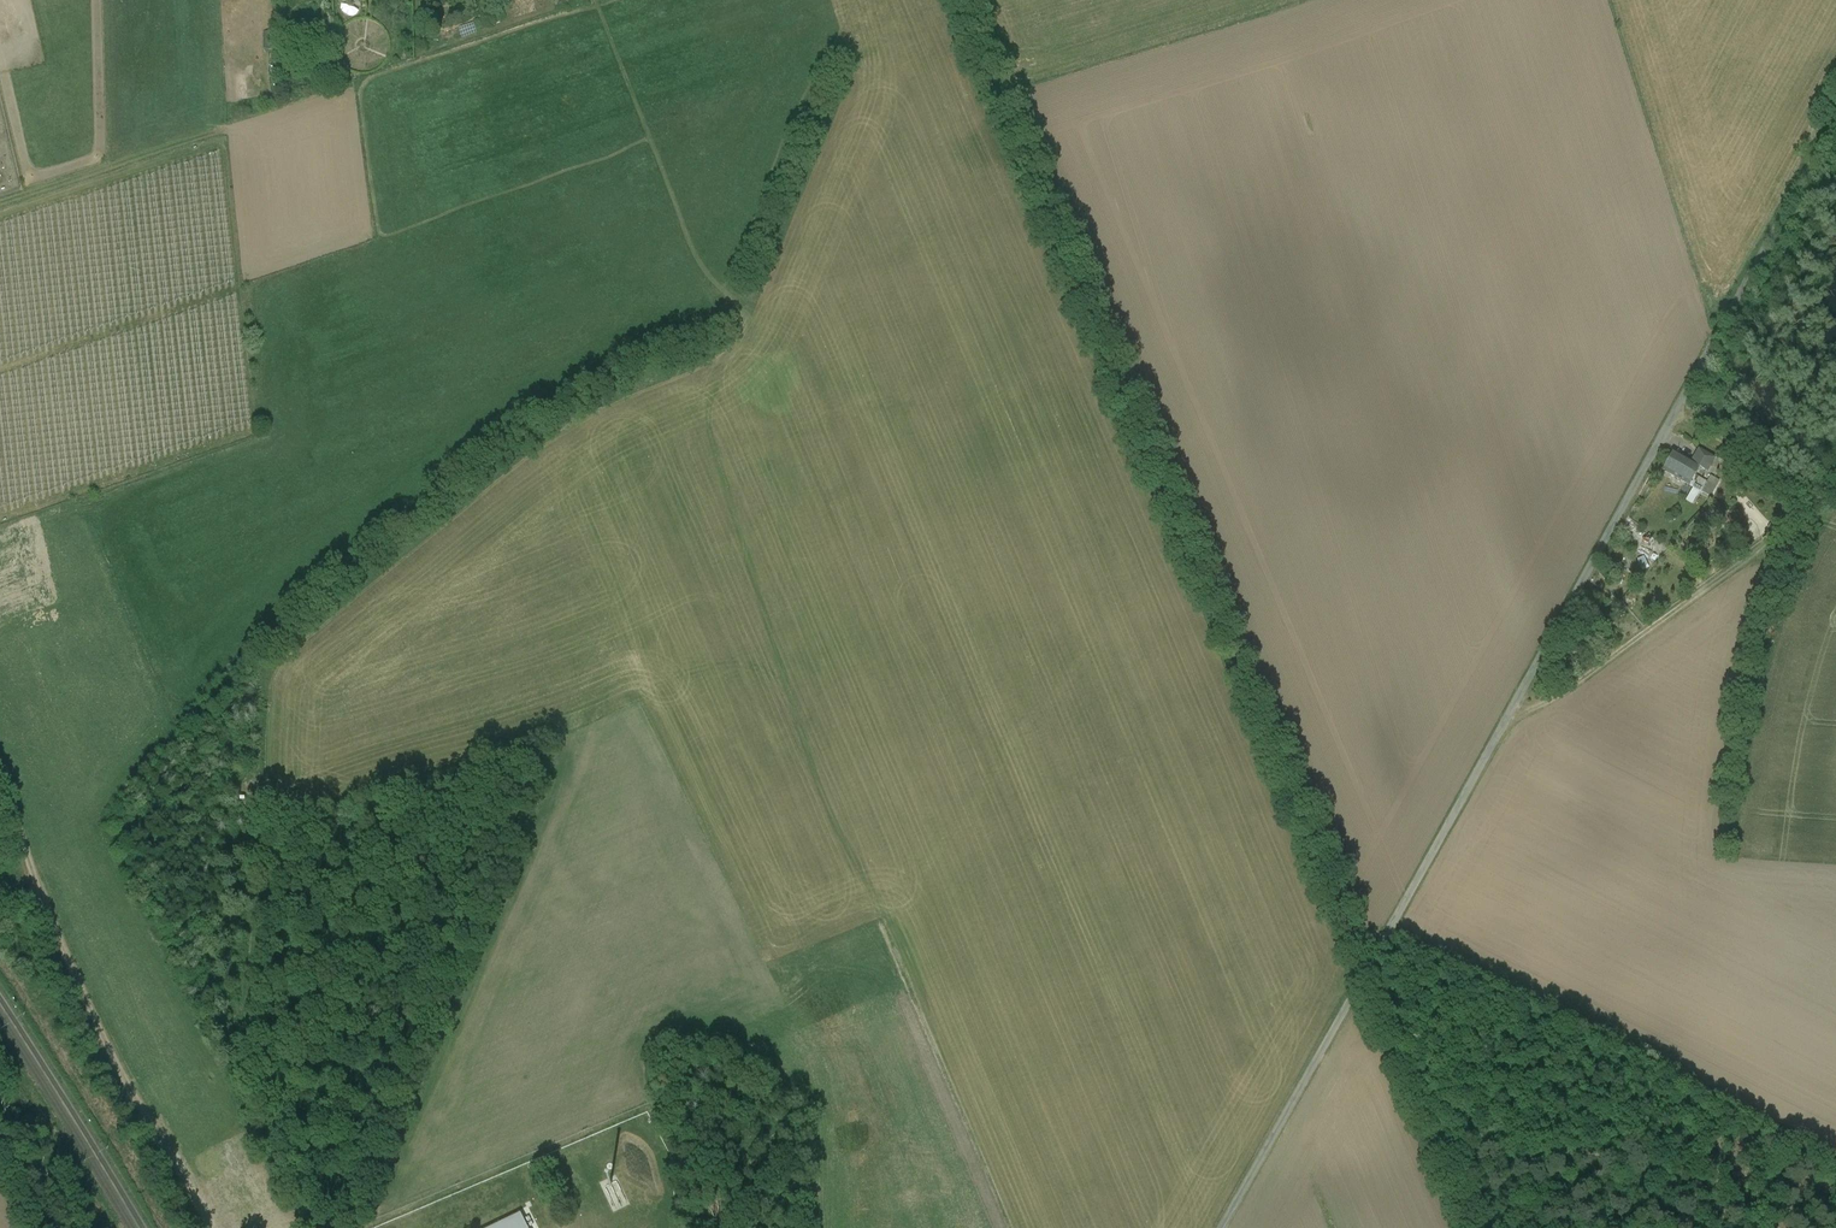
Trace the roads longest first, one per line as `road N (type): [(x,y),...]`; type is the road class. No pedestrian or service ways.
road 1 (unclassified): [(1835,119),(1218,1227)]
road 2 (track): [(0,814),(88,1029),(178,1180),(195,1227)]

